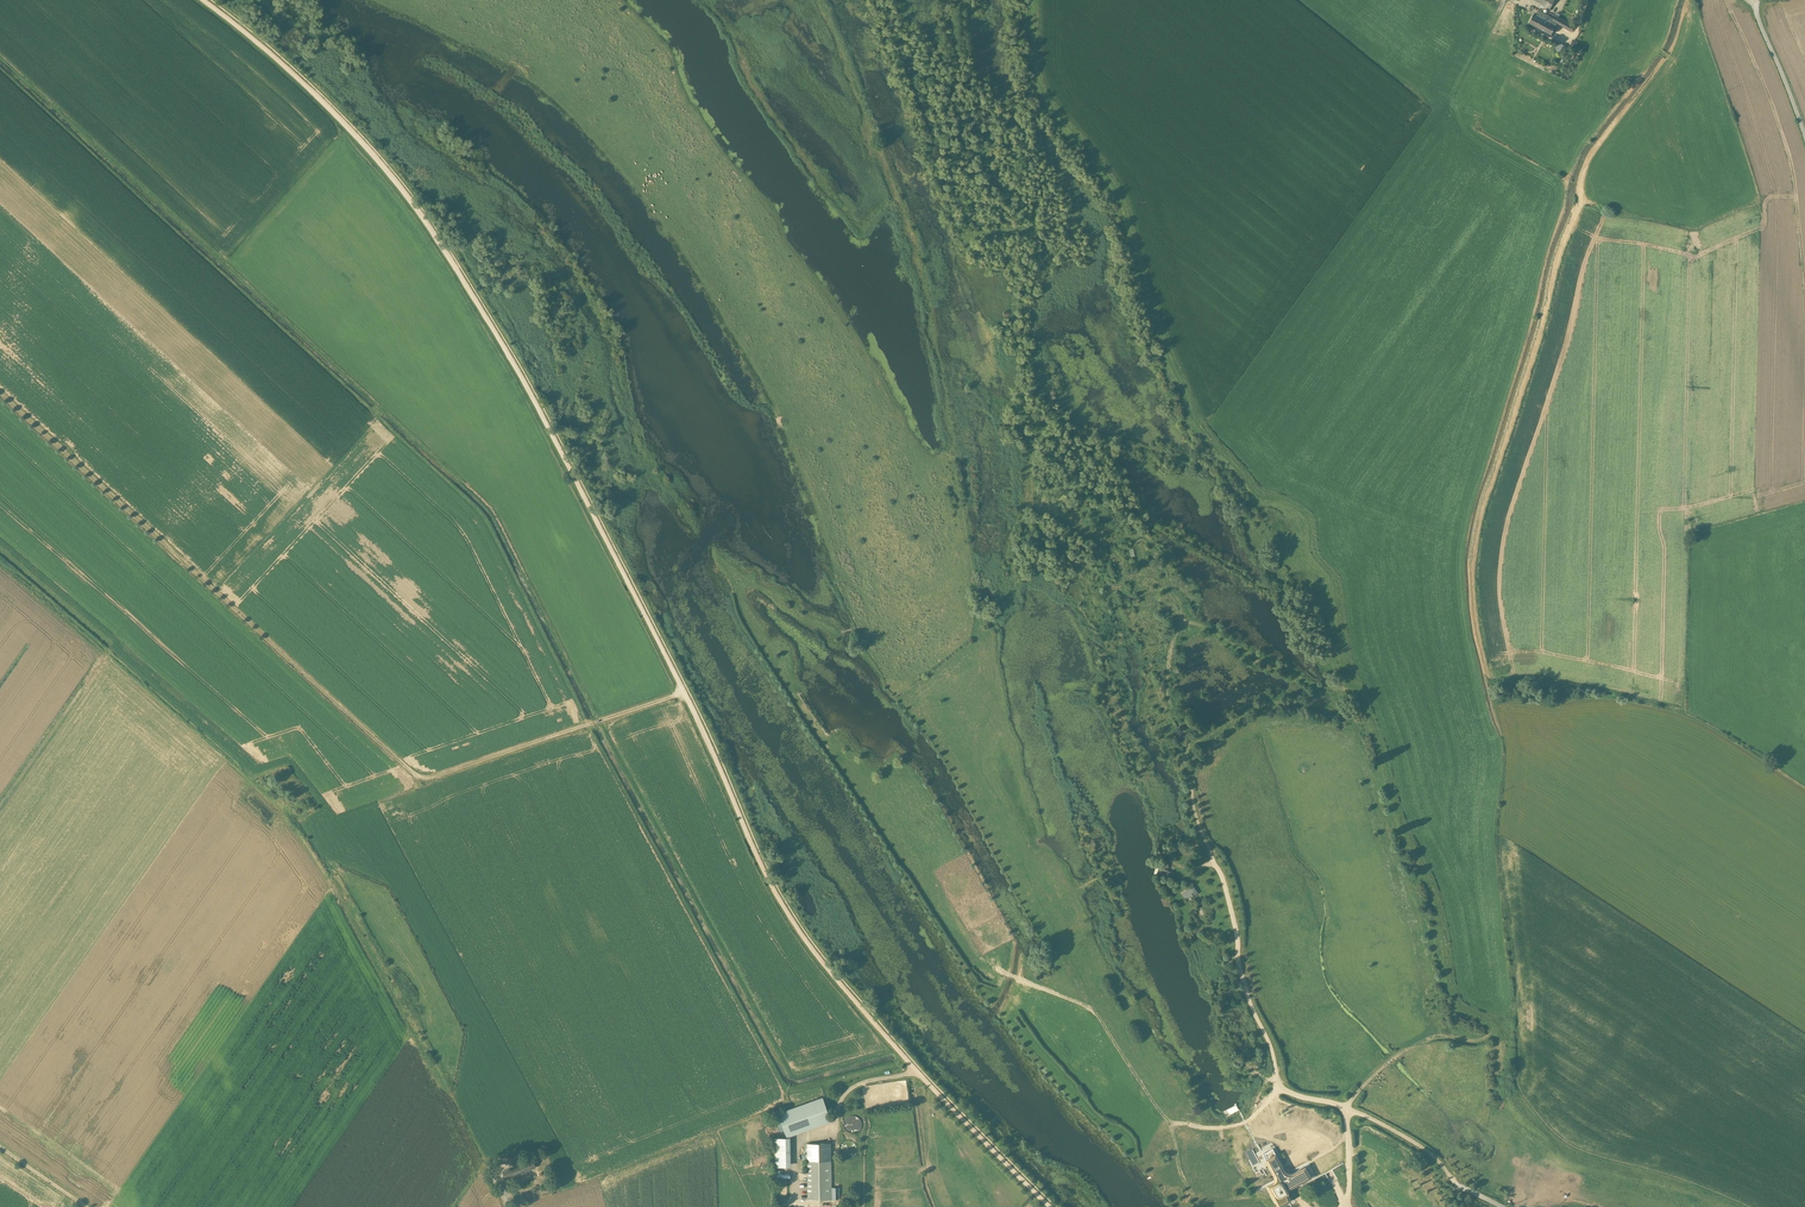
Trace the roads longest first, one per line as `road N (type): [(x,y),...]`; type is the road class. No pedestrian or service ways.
road 1 (track): [(204,0),(336,115),(421,213),(538,405),(781,903),(916,1072)]
road 2 (track): [(689,690),(436,776),(418,776),(176,555)]
road 3 (track): [(1278,1090),(1194,808),(1186,733),(1168,688),(1169,650),(1182,618),(1152,543)]
road 4 (track): [(0,394),(176,555),(0,806)]
road 5 (track): [(1051,1206),(916,1072)]
road 6 (unclassified): [(1757,2),(1804,137)]

